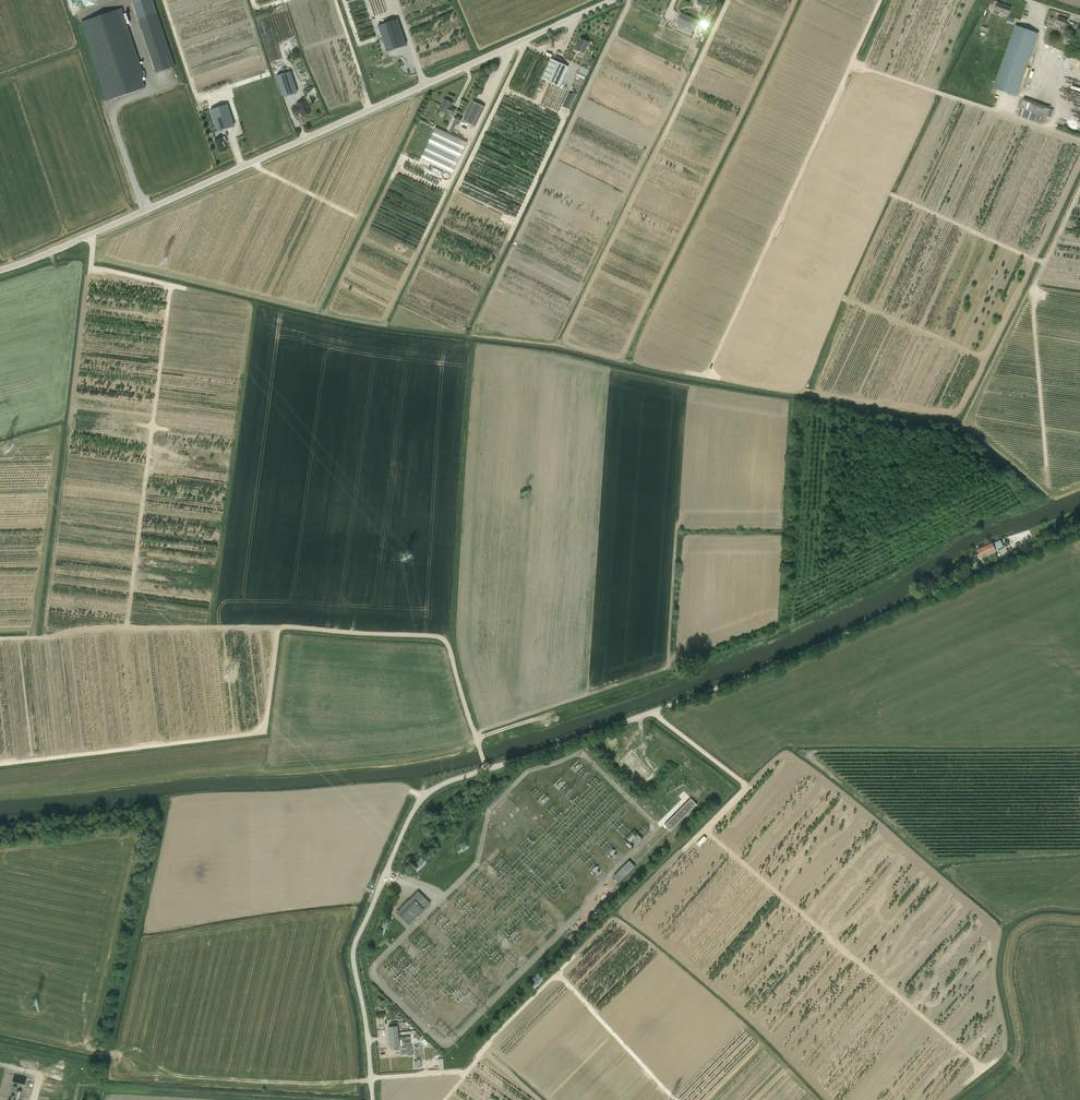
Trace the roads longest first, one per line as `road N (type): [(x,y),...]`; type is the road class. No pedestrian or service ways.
road 1 (unclassified): [(372,1099),(352,951),(427,795),(757,673),(1079,530)]
road 2 (unclassified): [(0,270),(614,0)]
road 3 (track): [(486,769),(451,659),(436,637),(280,627),(73,628),(0,638)]
road 4 (track): [(127,628),(170,285),(91,268),(90,235)]
road 5 (track): [(444,1099),(489,1046),(551,1099)]

